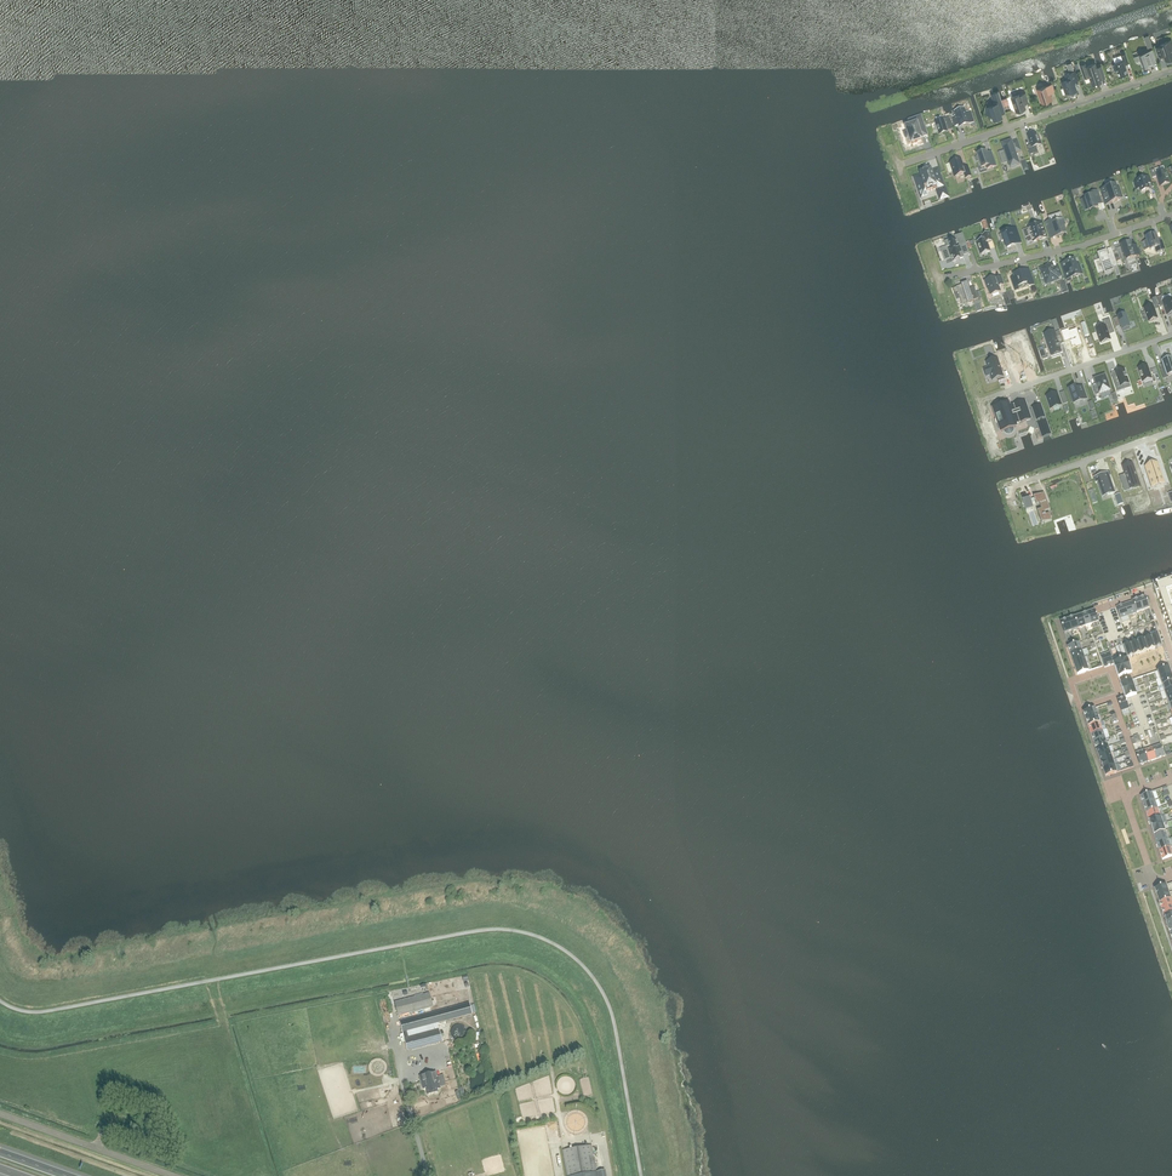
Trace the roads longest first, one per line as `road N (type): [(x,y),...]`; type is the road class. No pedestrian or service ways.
road 1 (residential): [(903,164),(1171,71)]
road 2 (residential): [(1171,215),(944,277)]
road 3 (residential): [(1171,335),(987,398)]
road 4 (unclassified): [(178,1175),(0,1112)]
road 5 (residential): [(1171,431),(1017,486)]
road 6 (residential): [(1171,778),(1123,795),(1154,883)]

